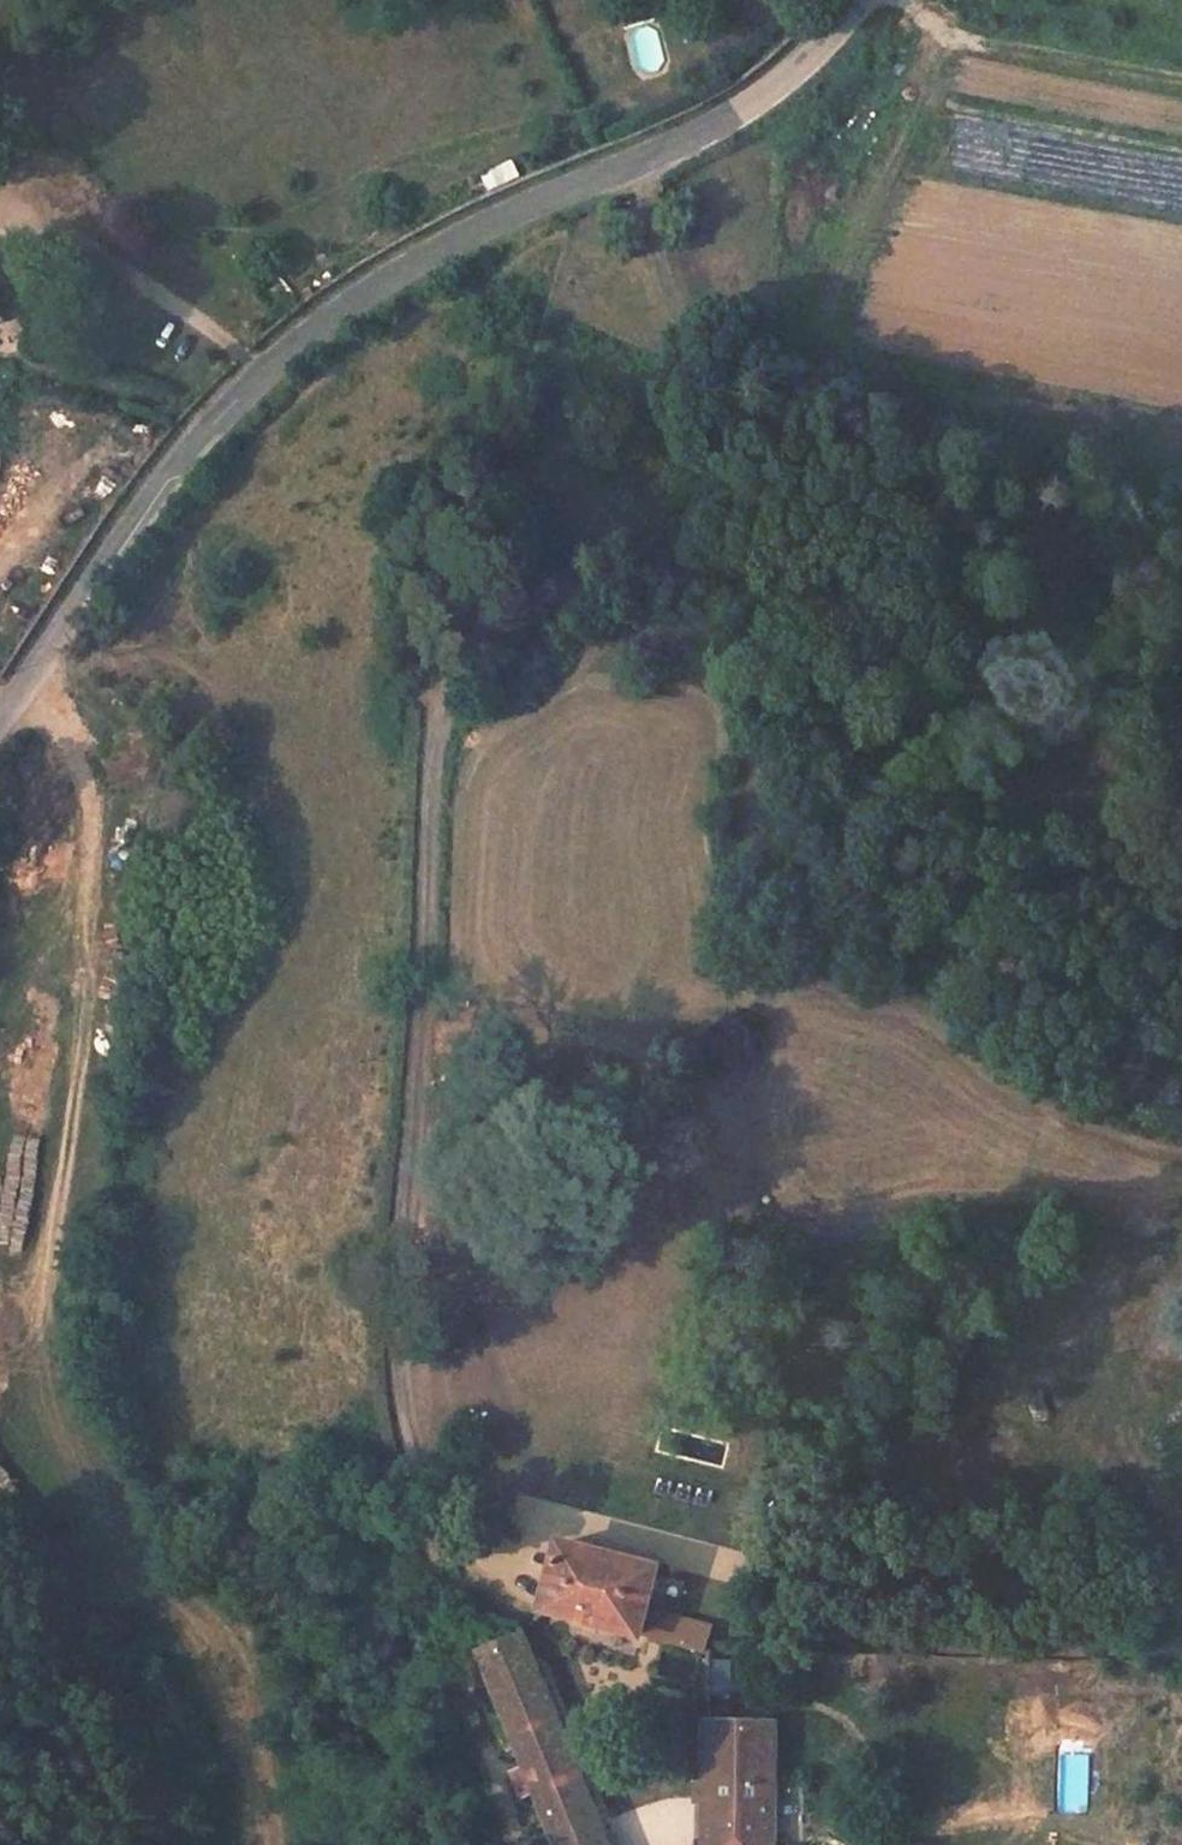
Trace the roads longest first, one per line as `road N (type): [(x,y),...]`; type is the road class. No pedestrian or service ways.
road 1 (tertiary): [(854,0),(797,66),(735,112),(461,237),(318,326),(183,461),(0,717)]
road 2 (track): [(270,370),(103,255),(61,233),(0,220)]

